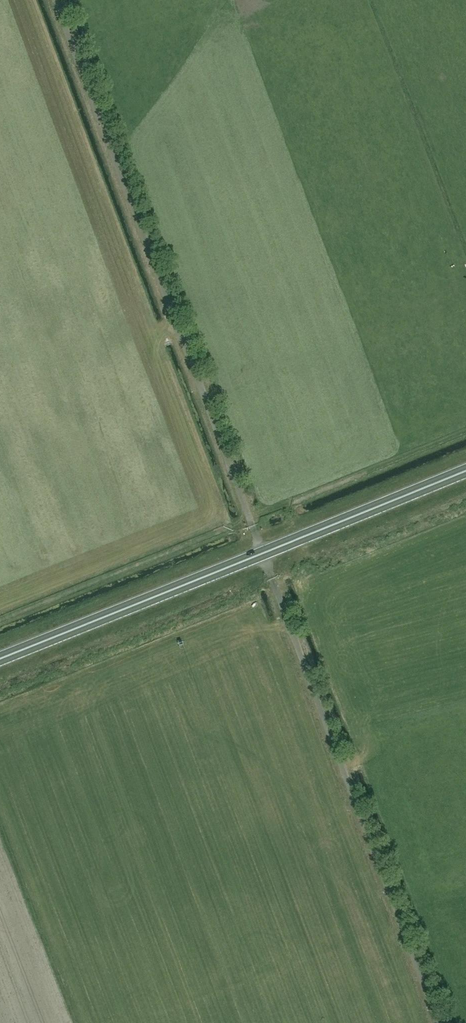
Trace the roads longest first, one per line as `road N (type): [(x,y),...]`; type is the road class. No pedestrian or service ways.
road 1 (unclassified): [(253,525),(55,0)]
road 2 (trunk): [(0,658),(465,471)]
road 3 (unclassified): [(439,1022),(273,579)]

